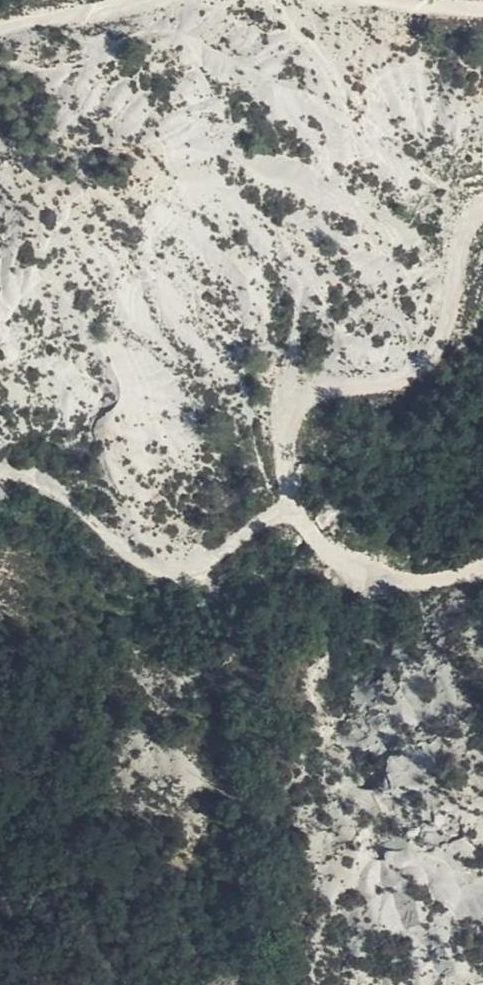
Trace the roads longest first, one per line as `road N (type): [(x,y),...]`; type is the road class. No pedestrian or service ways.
road 1 (track): [(482,205),(462,235),(451,317),(437,351),(413,374),(325,392),(299,414),(286,462),(296,502)]
road 2 (track): [(296,502),(198,569),(172,575),(128,558),(52,493),(15,474),(0,476)]
road 3 (track): [(296,502),(318,541),(358,575),(414,585),(482,574)]
road 4 (track): [(0,26),(156,0)]

